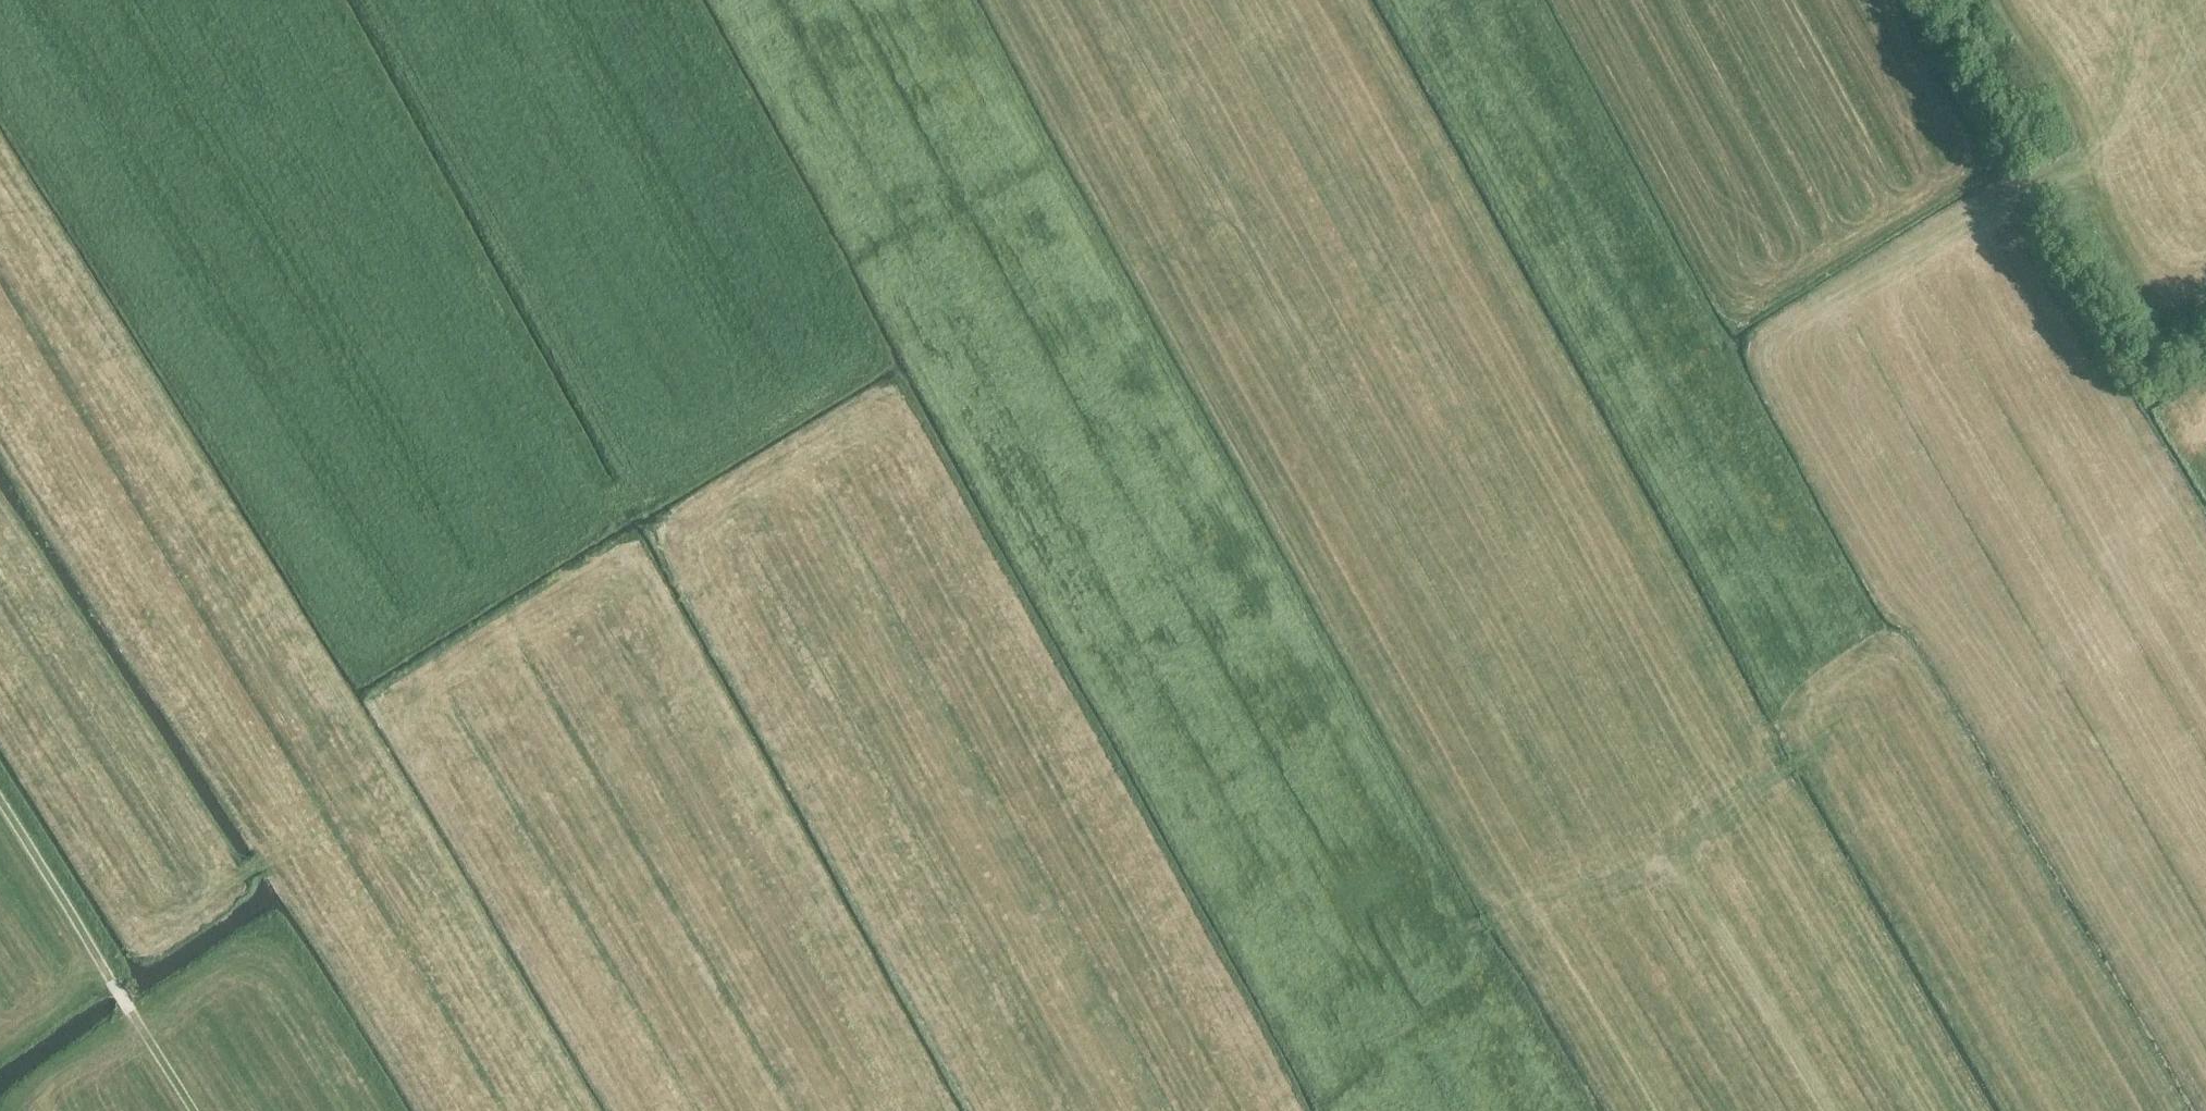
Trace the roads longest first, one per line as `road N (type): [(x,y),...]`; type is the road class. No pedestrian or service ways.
road 1 (track): [(191,1110),(0,810)]
road 2 (track): [(1988,211),(2087,147),(2134,48),(2135,0)]

